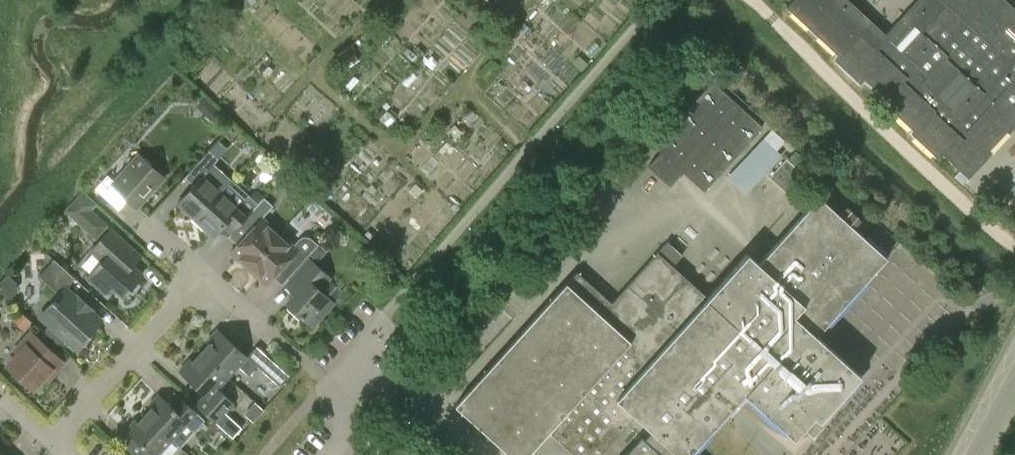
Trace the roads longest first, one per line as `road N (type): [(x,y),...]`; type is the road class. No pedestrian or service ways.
road 1 (track): [(748,0),(1014,249)]
road 2 (residential): [(203,275),(51,442)]

